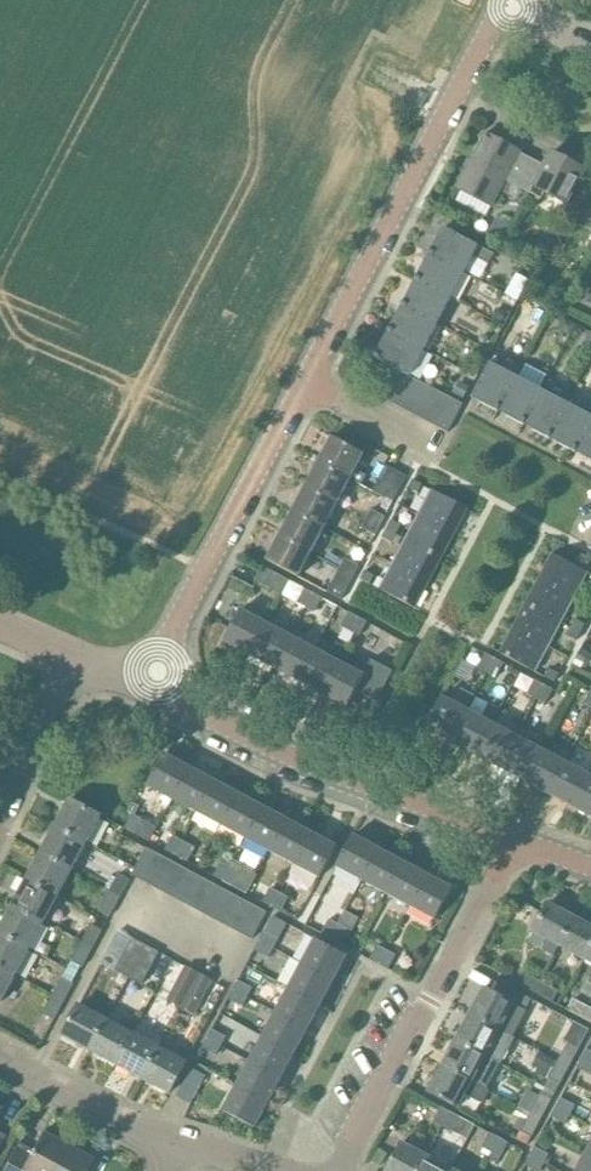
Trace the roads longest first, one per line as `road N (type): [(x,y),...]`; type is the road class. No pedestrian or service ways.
road 1 (tertiary): [(151,693),(501,7)]
road 2 (tertiary): [(514,842),(347,780),(151,693)]
road 3 (residential): [(340,1170),(514,842)]
road 4 (residential): [(189,1146),(152,1137),(0,1058)]
road 5 (unclassified): [(0,814),(72,660)]

